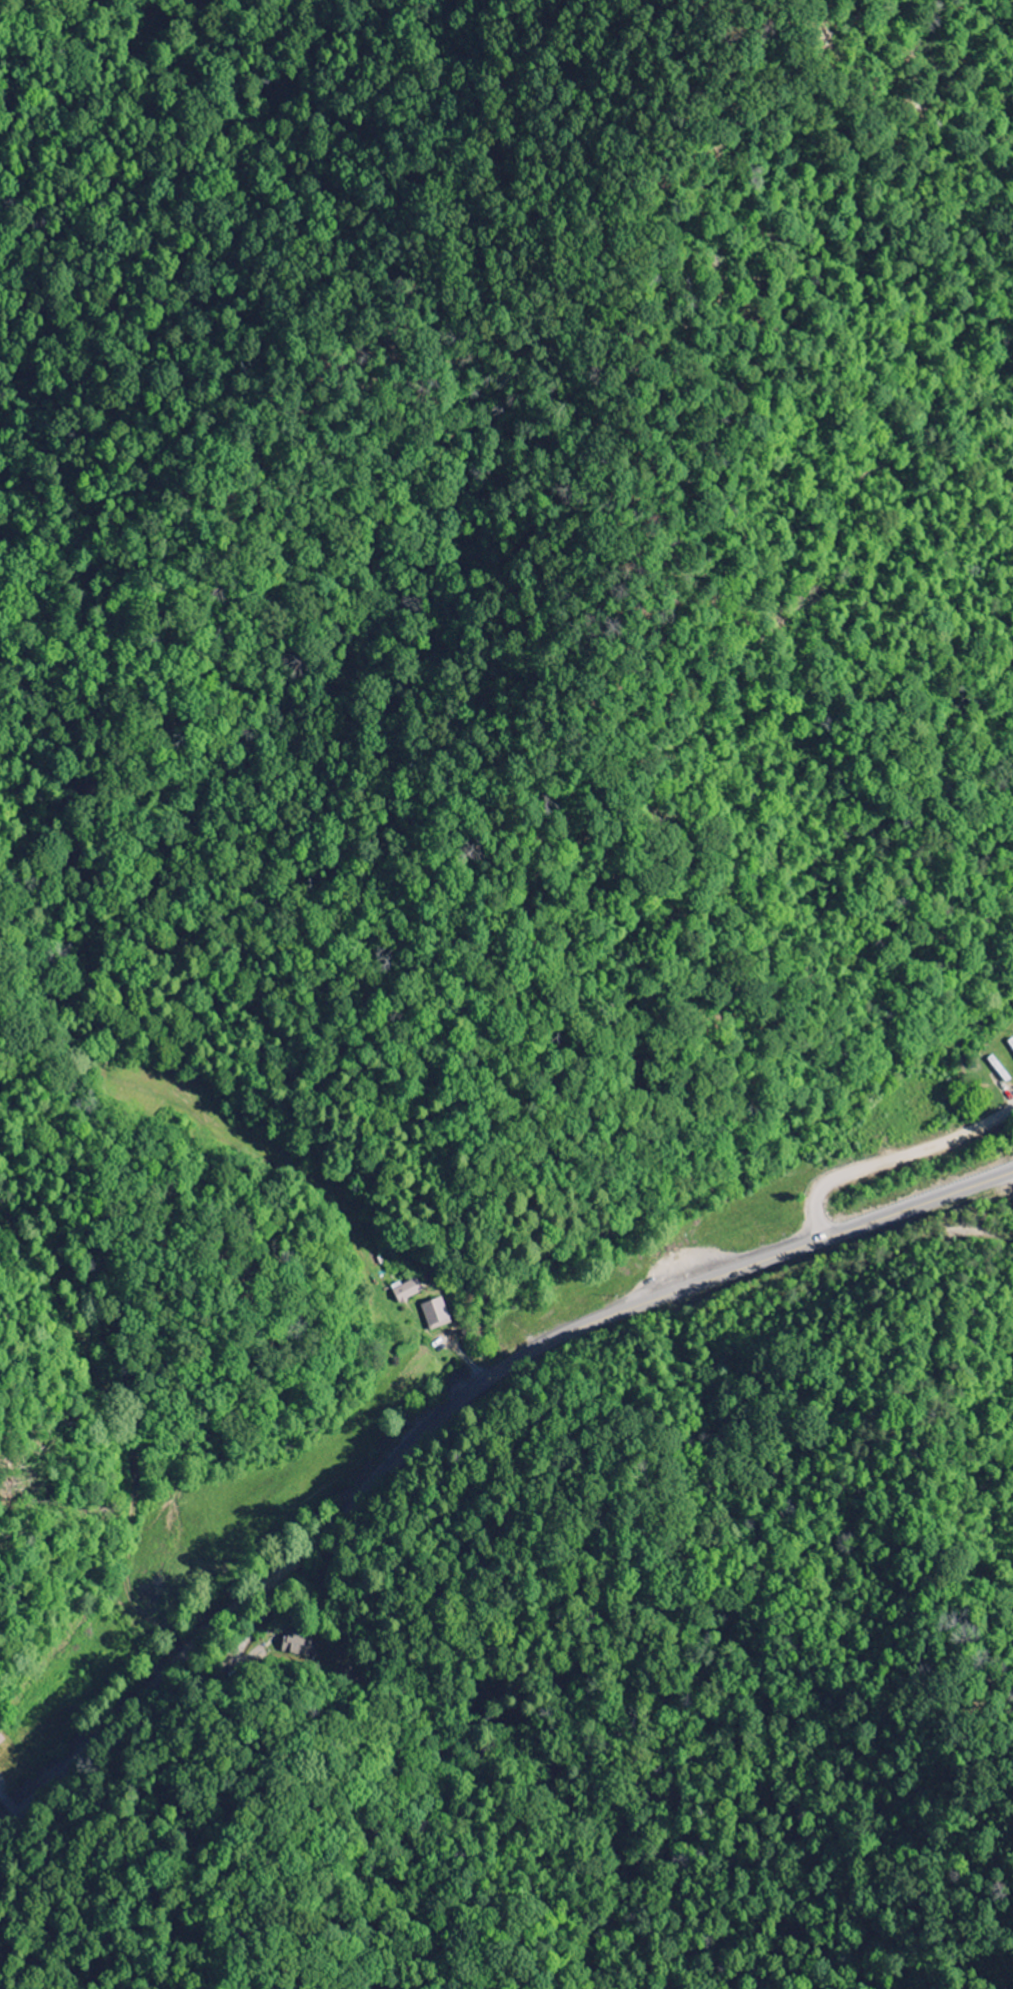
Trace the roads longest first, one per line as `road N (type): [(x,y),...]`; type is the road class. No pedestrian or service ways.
road 1 (secondary): [(0,1830),(502,1368),(579,1326),(1012,1170)]
road 2 (residential): [(822,1239),(818,1203),(832,1183),(1012,1107)]

